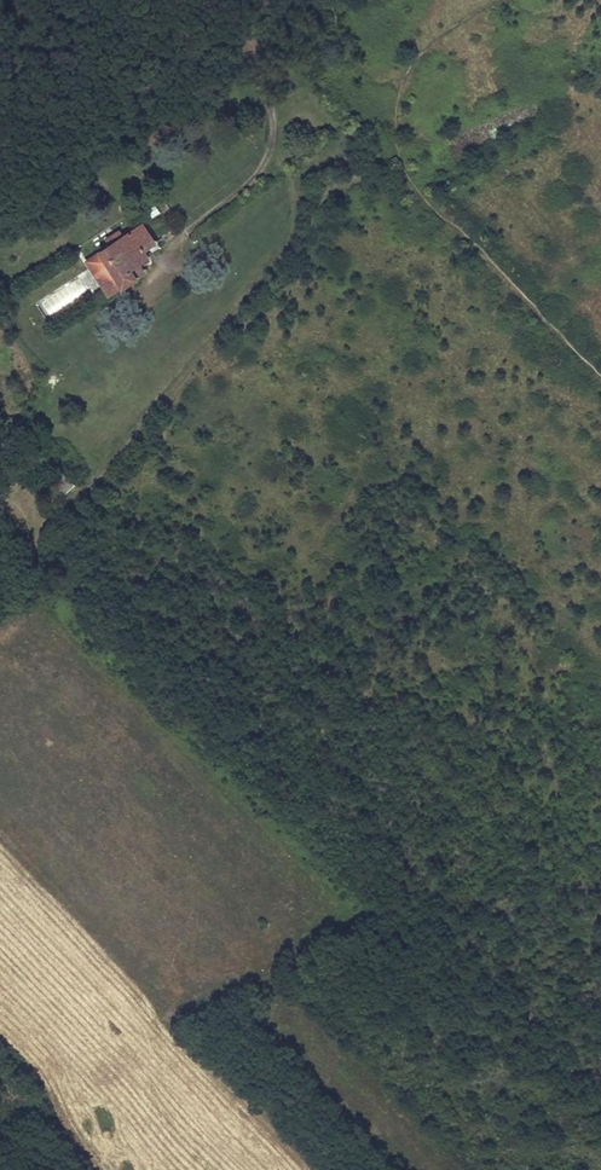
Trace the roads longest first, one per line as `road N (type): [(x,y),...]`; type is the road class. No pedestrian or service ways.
road 1 (track): [(502,0),(439,39),(409,69),(395,113),(397,154),(413,188),(600,377)]

